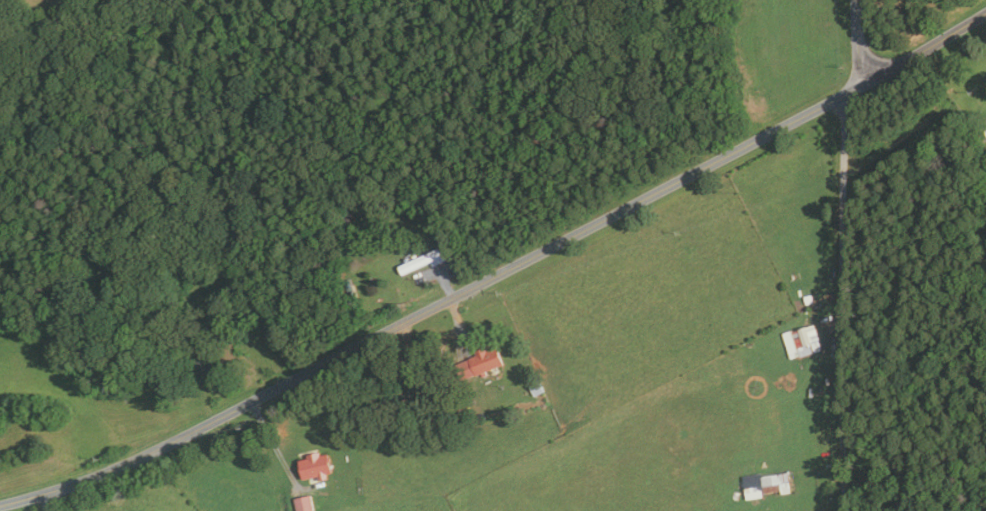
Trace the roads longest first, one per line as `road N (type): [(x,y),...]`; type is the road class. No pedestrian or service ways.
road 1 (residential): [(0,506),(130,463),(268,394),(881,77),(985,11)]

